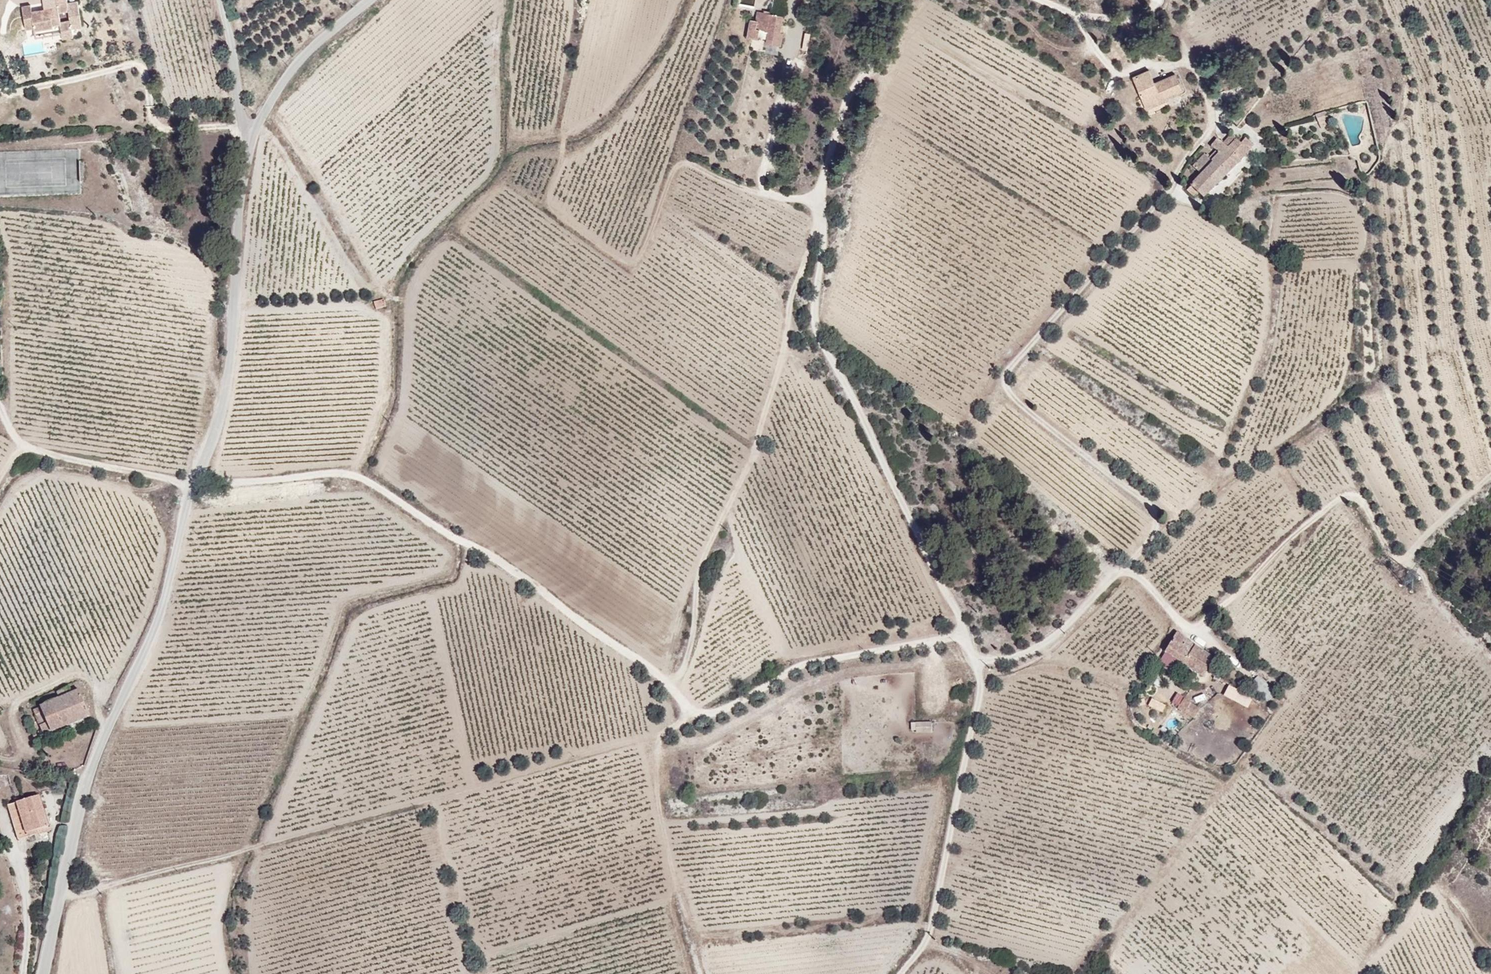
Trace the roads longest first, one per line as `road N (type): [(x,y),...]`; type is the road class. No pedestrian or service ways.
road 1 (track): [(984,671),(1045,643),(1155,535),(1152,506),(1009,389),(1013,365),(1166,195),(1211,129),(1214,105),(1195,63),(1143,60),(1124,37),(1122,20)]
road 2 (track): [(967,637),(806,664),(699,717),(685,712),(644,665),(485,551),(362,479),(326,474),(192,487)]
road 3 (track): [(904,0),(842,118),(827,171),(819,321),(984,671)]
road 4 (unclassified): [(192,487),(175,579),(90,777),(44,973)]
road 5 (track): [(665,681),(682,668),(691,644),(701,565),(746,473),(775,381),(793,287),(825,211)]
road 6 (unclassified): [(251,135),(226,393),(214,453),(192,487)]
road 7 (track): [(984,671),(930,936),(904,973)]
road 8 (unclassified): [(192,487),(20,444),(6,417)]
road 9 (track): [(825,201),(762,188),(786,73)]
road 10 (unclassified): [(369,0),(301,62),(251,135)]
road 11 (unclassified): [(225,0),(251,135)]
road 12 (track): [(1125,568),(1178,625),(1225,655)]
road 13 (track): [(1161,0),(1135,21),(1040,0)]

